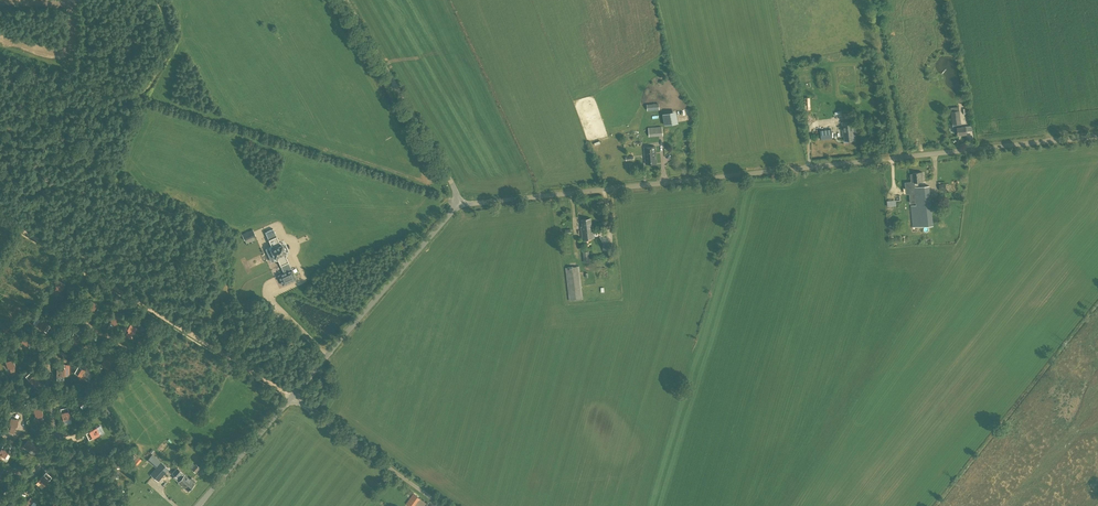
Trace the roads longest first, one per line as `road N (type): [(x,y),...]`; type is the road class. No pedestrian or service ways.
road 1 (unclassified): [(460,204),(1097,136)]
road 2 (track): [(291,397),(0,217)]
road 3 (unclassified): [(291,397),(460,204)]
road 4 (unclassified): [(460,204),(345,0)]
road 5 (unclassified): [(443,505),(291,397)]
road 6 (track): [(26,234),(91,113),(92,93)]
road 7 (track): [(88,73),(145,87),(168,42),(155,0)]
road 8 (unclassified): [(197,505),(291,397)]

